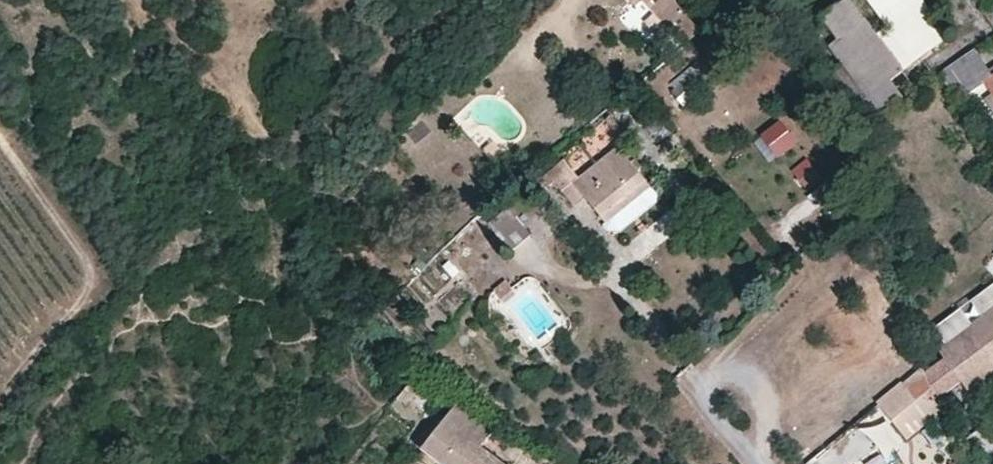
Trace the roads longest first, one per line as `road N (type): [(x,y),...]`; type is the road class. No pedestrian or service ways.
road 1 (track): [(680,366),(757,463)]

